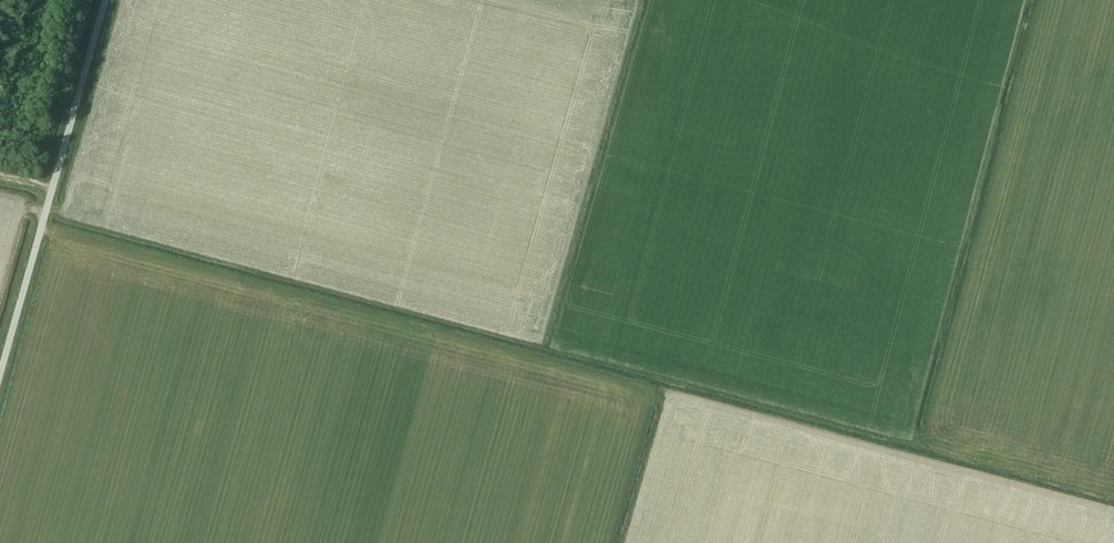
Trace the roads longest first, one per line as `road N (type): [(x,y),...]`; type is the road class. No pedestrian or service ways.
road 1 (unclassified): [(0,372),(105,0)]

